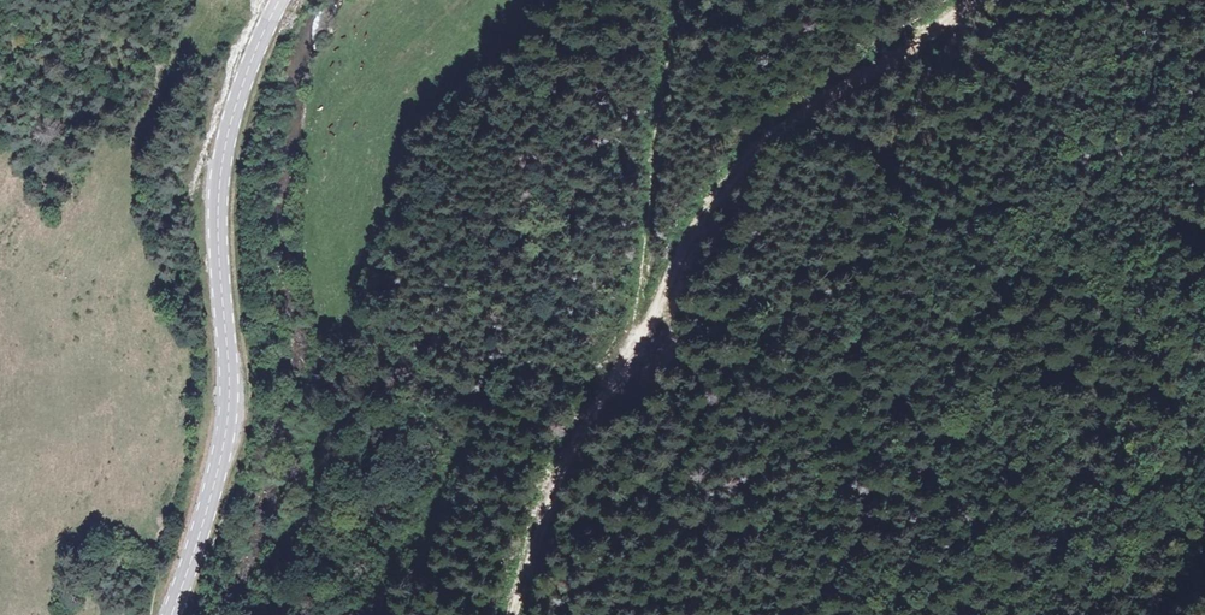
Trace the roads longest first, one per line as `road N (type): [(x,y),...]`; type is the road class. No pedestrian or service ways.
road 1 (track): [(512,614),(562,464),(622,372),(704,211),(771,136),(976,0)]
road 2 (secondary): [(281,0),(241,84),(219,170),(228,413),(171,614)]
road 3 (track): [(633,352),(661,109),(686,0)]
road 4 (track): [(884,166),(972,4)]

